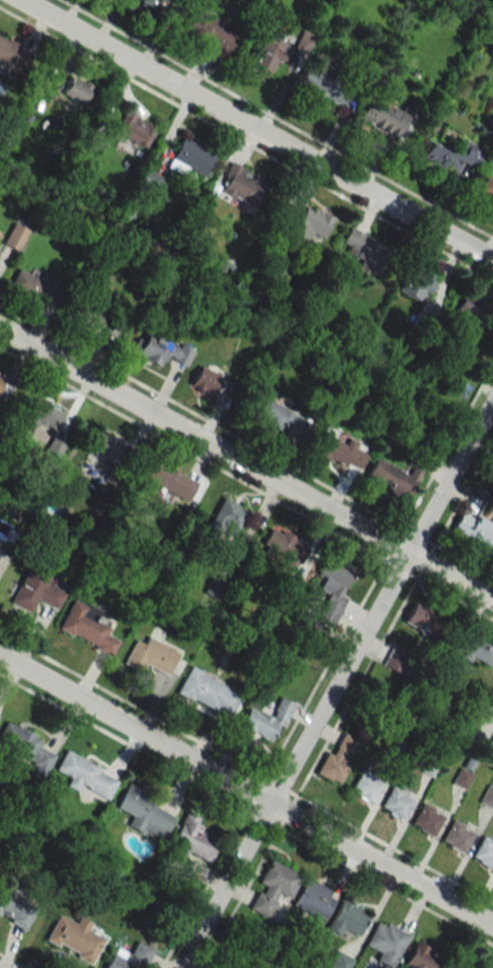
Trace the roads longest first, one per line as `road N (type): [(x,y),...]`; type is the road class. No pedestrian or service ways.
road 1 (residential): [(180,967),(492,400)]
road 2 (residential): [(0,327),(492,601)]
road 3 (residential): [(0,654),(492,925)]
road 4 (residential): [(24,0),(492,259)]

